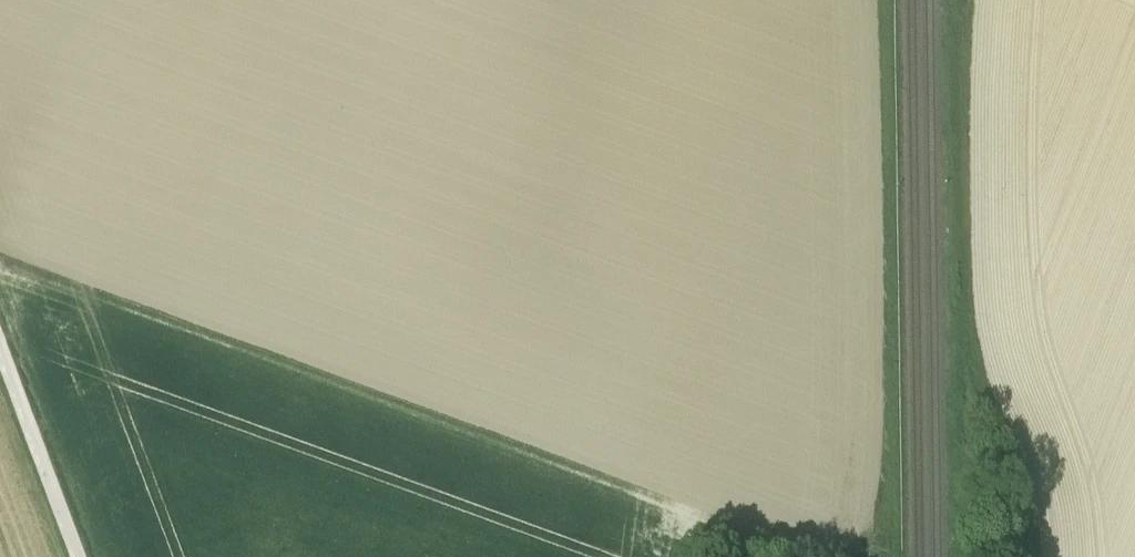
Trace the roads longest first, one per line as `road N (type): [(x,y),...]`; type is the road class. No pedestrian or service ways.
road 1 (track): [(0,350),(78,556)]

